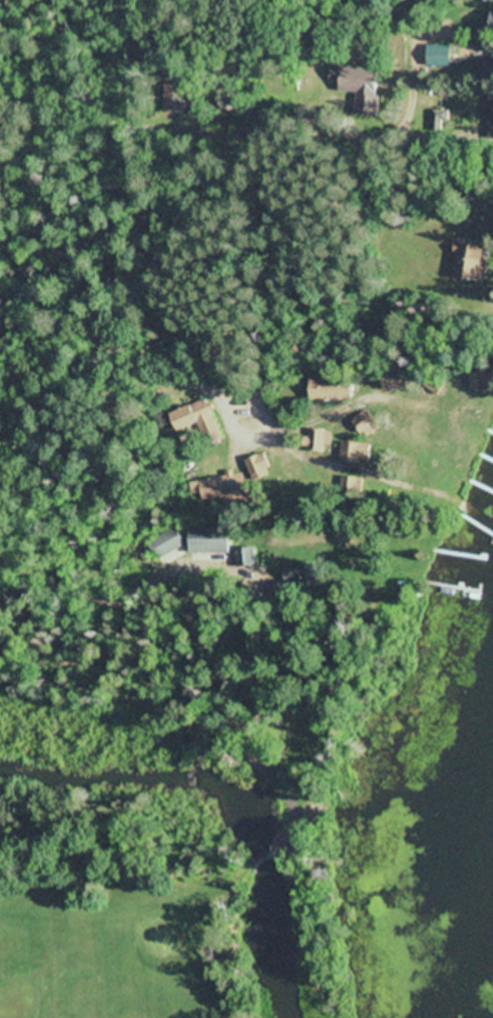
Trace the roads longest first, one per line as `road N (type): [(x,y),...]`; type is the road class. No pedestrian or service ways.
road 1 (residential): [(447,486),(308,451),(239,378),(156,369),(0,371)]
road 2 (residential): [(0,50),(302,38),(337,29)]

